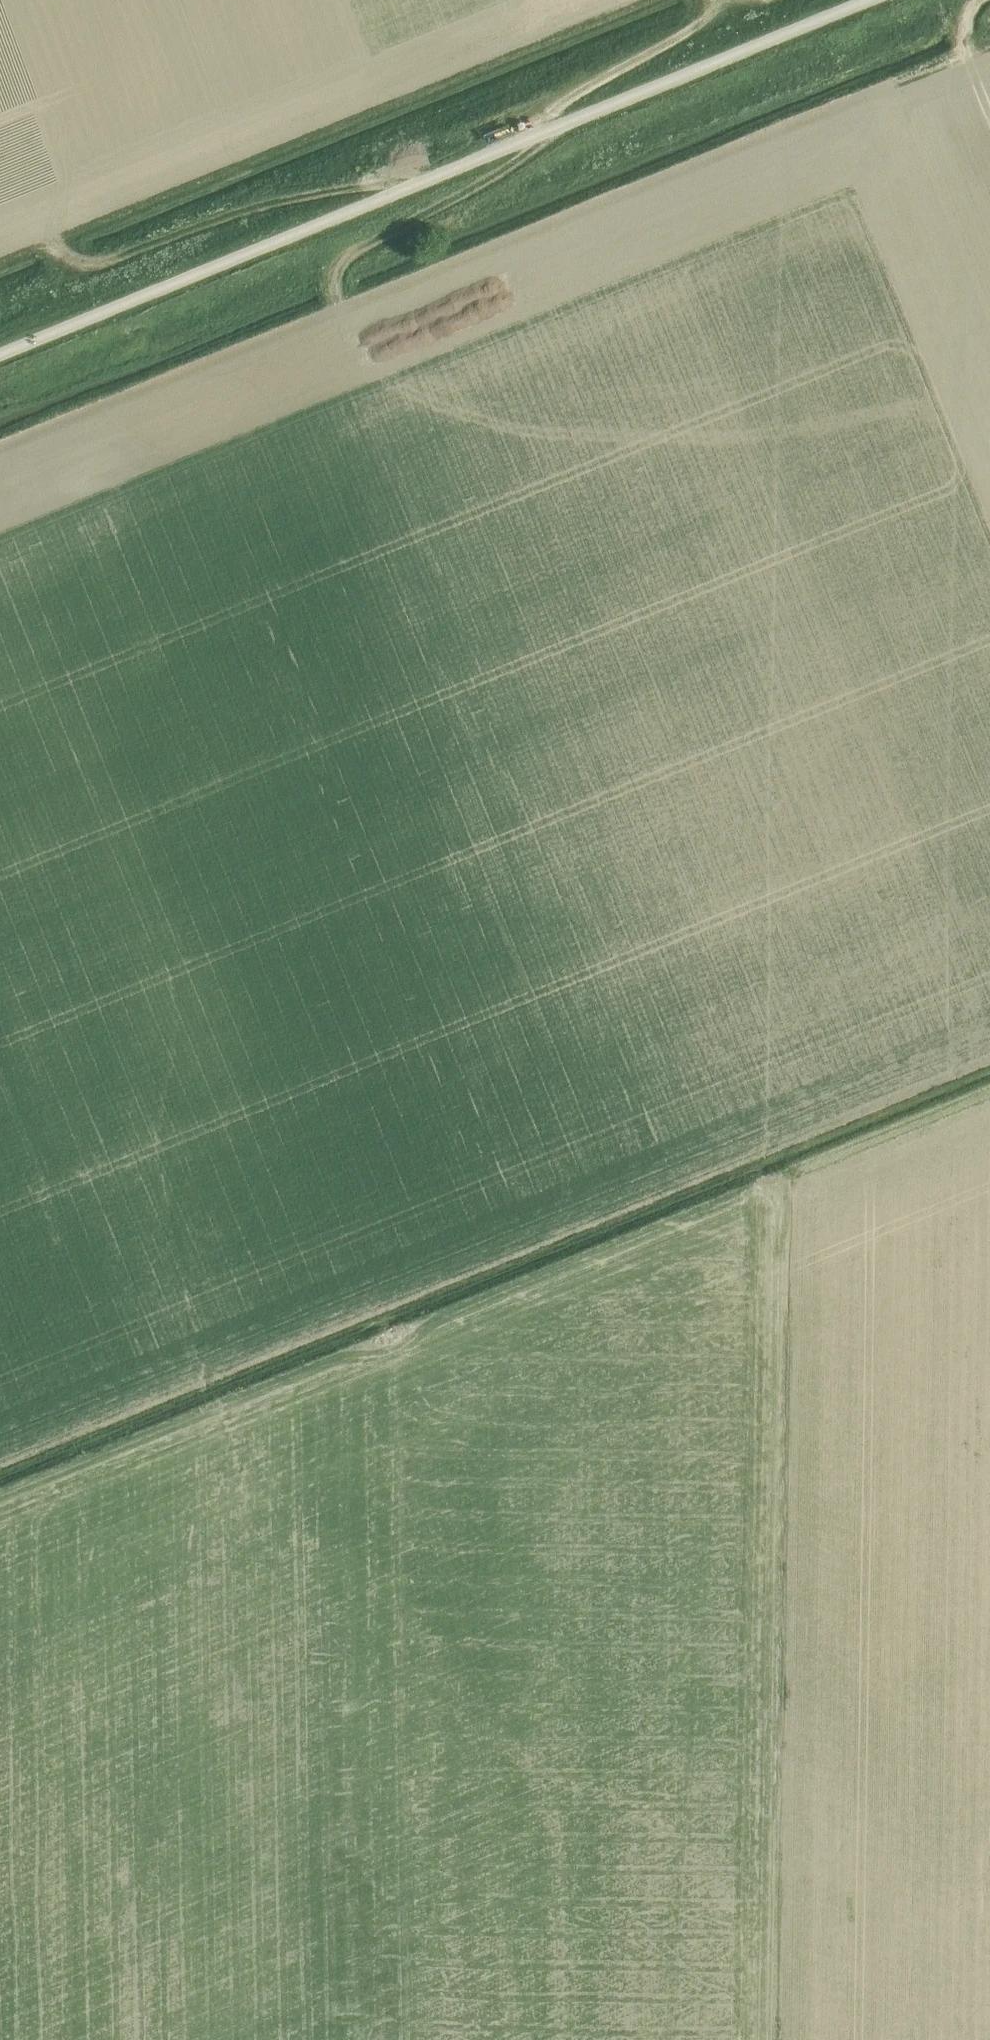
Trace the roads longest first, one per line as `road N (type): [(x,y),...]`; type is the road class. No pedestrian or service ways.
road 1 (unclassified): [(0,361),(429,172),(871,0)]

